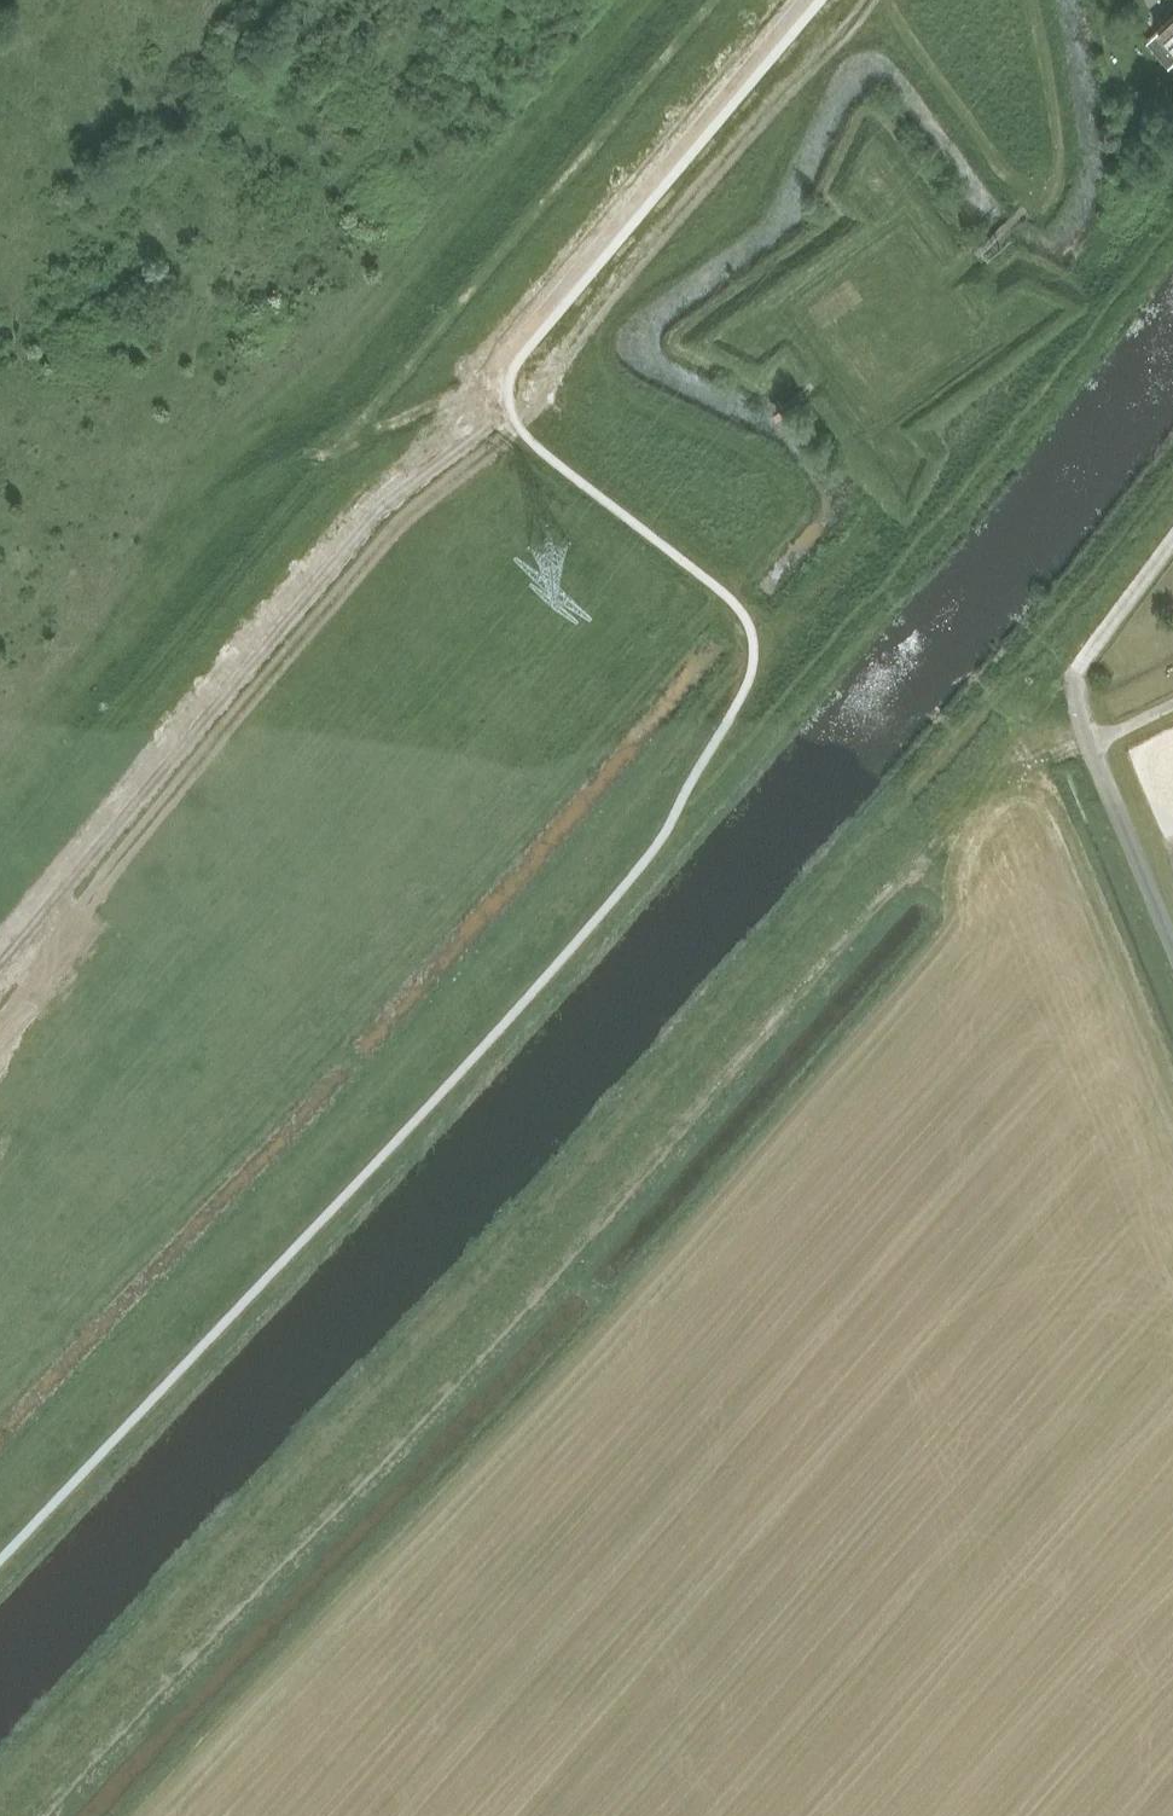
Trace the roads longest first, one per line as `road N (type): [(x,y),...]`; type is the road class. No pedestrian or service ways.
road 1 (unclassified): [(1172,945),(1076,693),(1077,673),(1172,542)]

